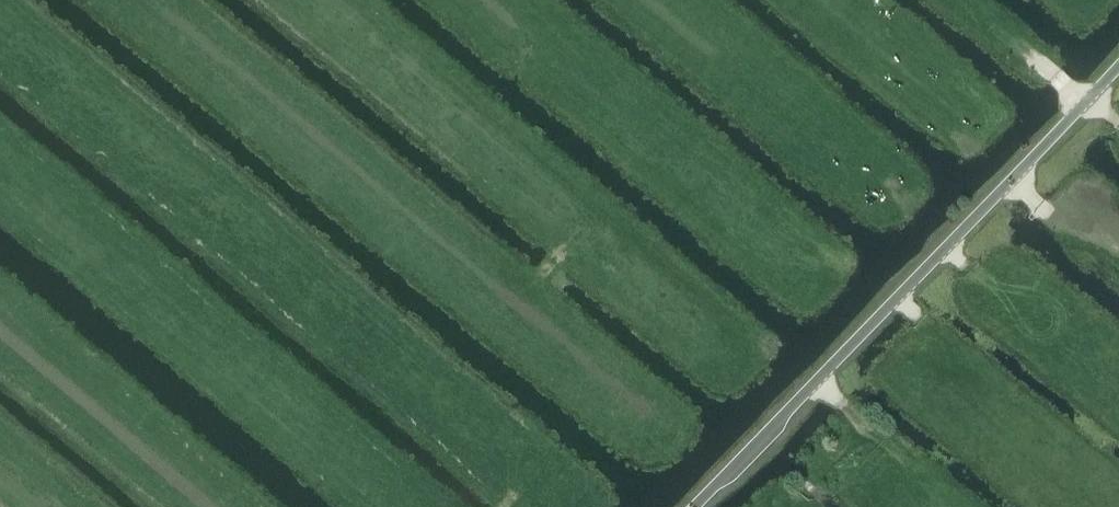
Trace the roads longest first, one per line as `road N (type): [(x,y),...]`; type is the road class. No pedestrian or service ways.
road 1 (unclassified): [(693,506),(1118,66)]

